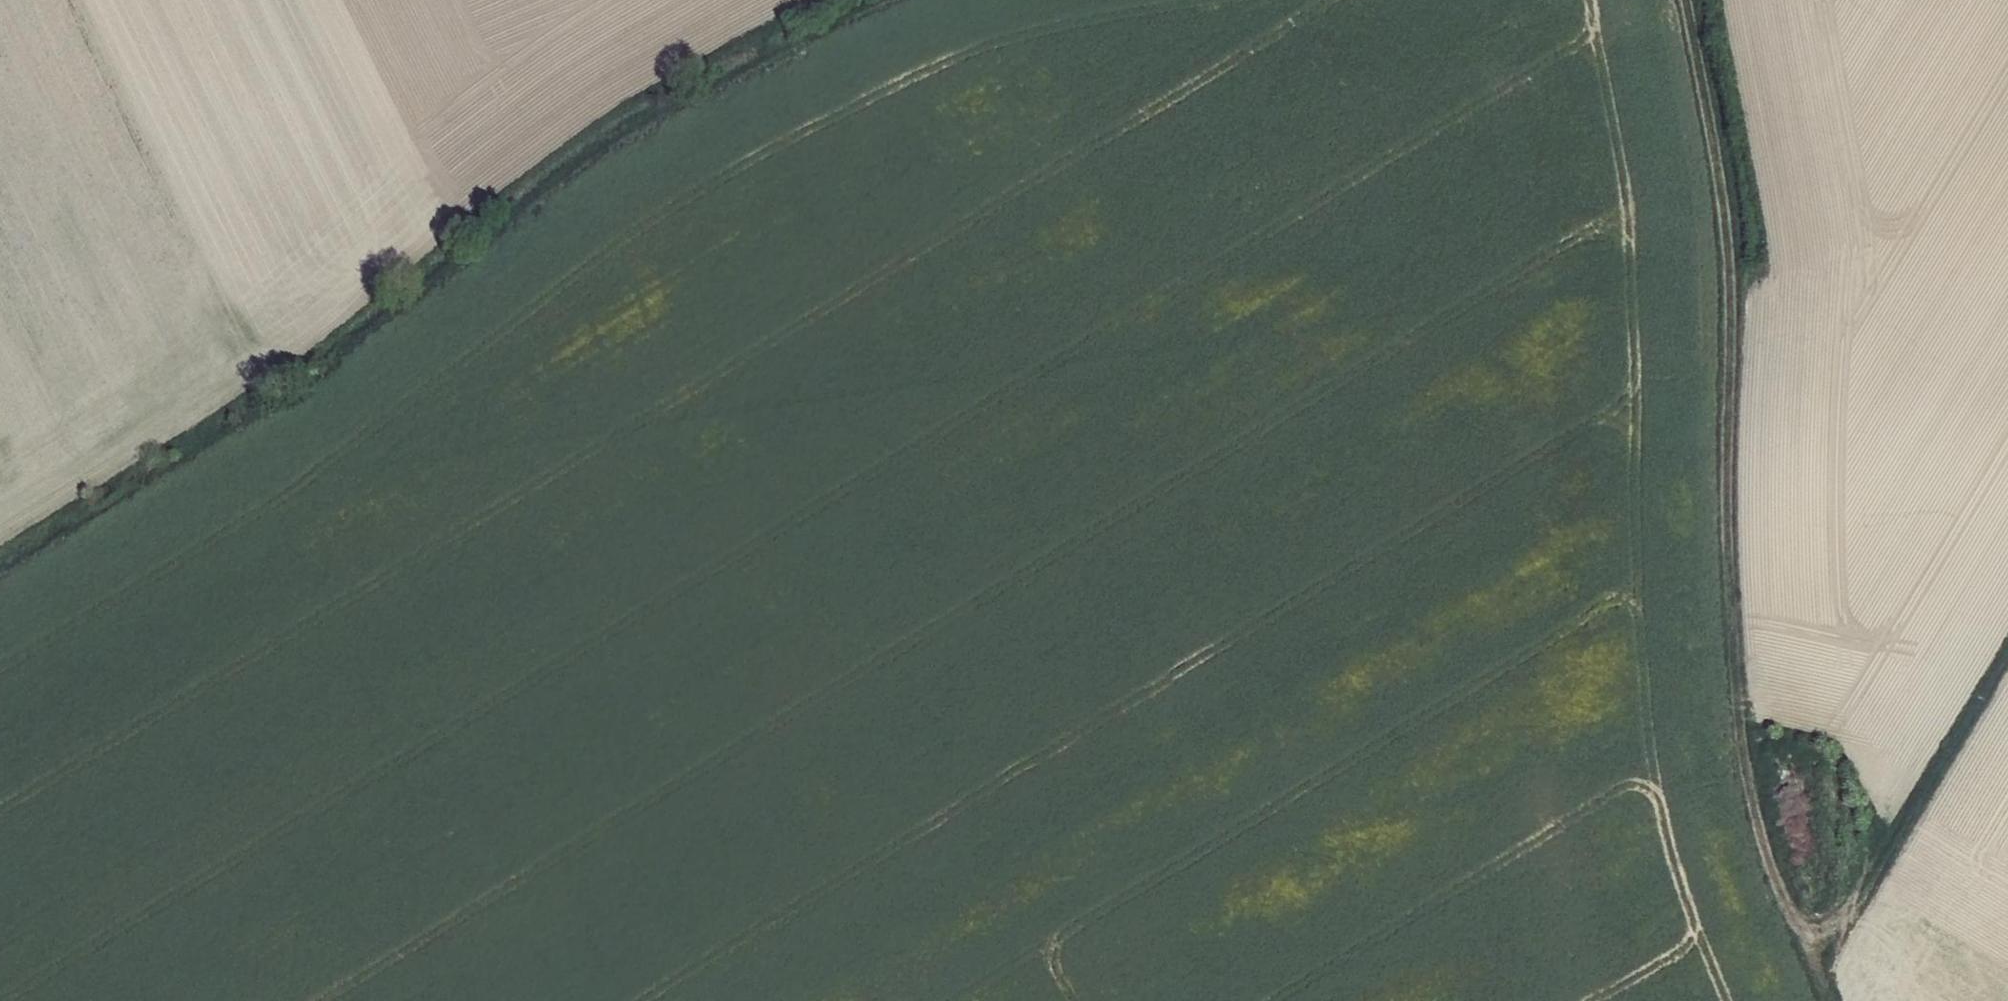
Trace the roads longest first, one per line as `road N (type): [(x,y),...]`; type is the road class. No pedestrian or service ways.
road 1 (track): [(1817,967),(1742,744),(1722,201),(1683,0)]
road 2 (track): [(2007,651),(1817,967),(1834,1000)]

